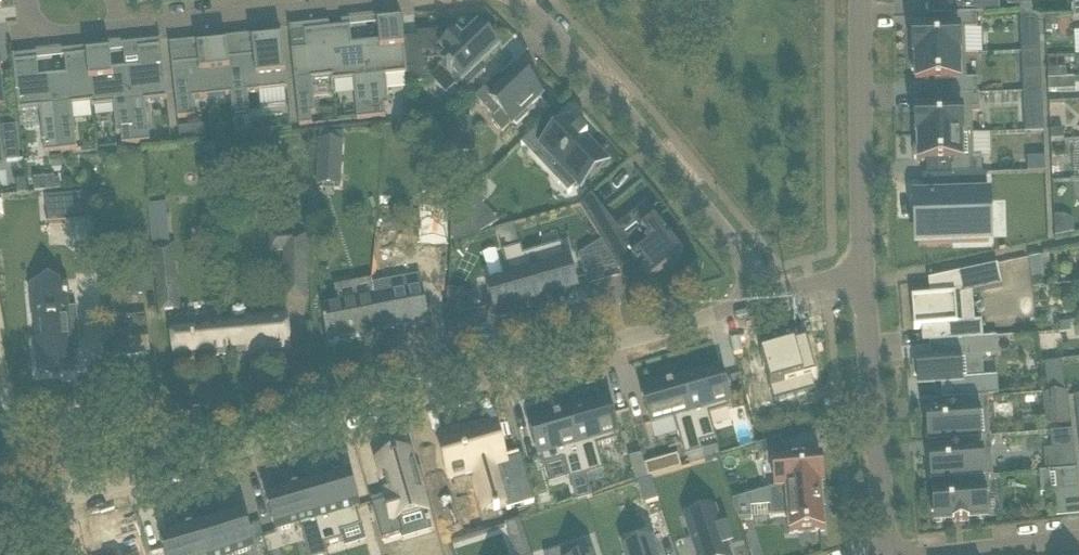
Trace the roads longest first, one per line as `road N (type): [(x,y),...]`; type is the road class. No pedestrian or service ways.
road 1 (residential): [(0,515),(775,295)]
road 2 (residential): [(775,295),(511,0)]
road 3 (residential): [(861,279),(851,0)]
road 4 (residential): [(883,554),(861,279)]
road 5 (residential): [(110,22),(335,0)]
road 6 (residential): [(883,554),(1078,535)]

